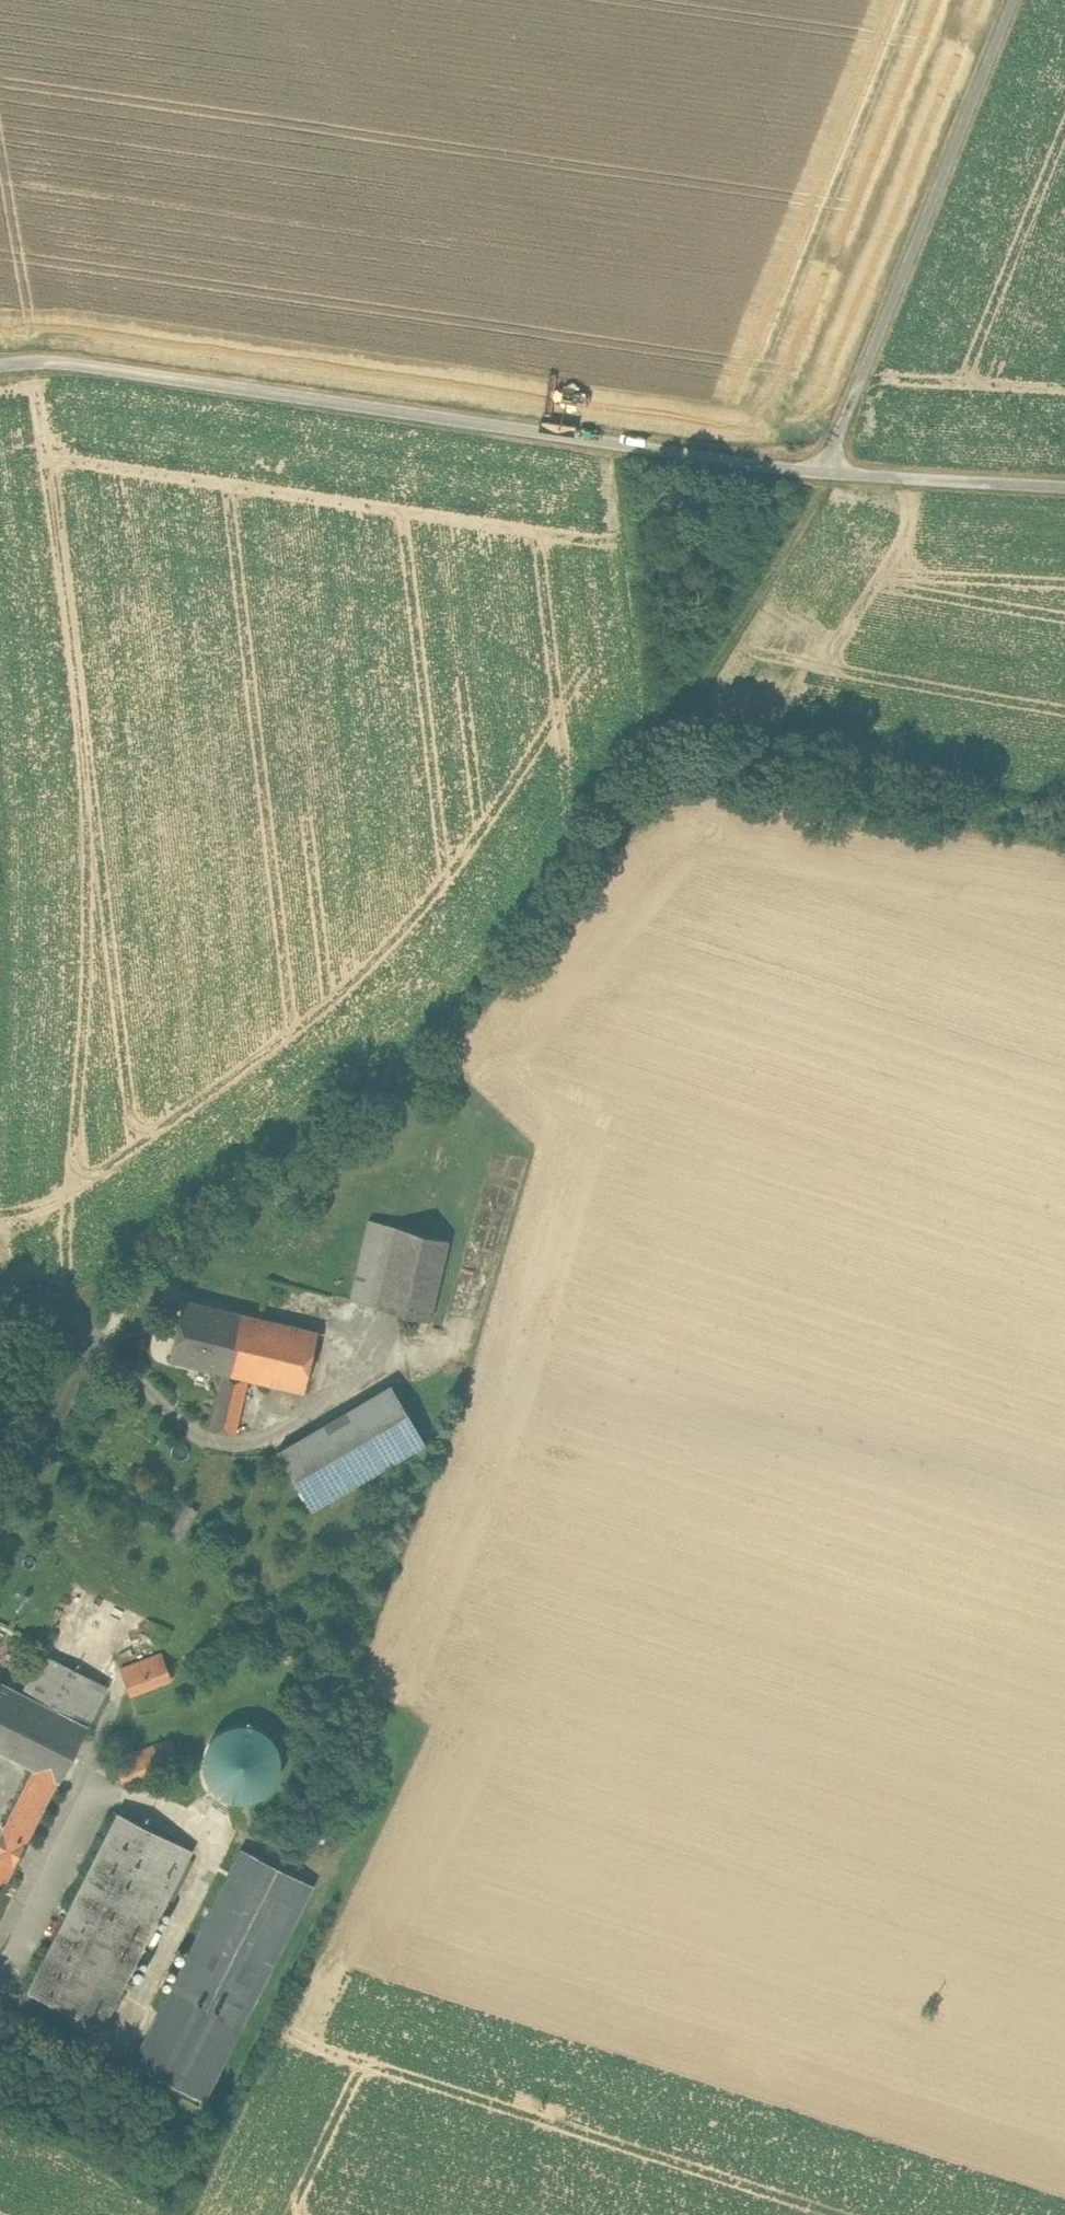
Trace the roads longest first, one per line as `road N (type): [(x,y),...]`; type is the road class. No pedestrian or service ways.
road 1 (track): [(1064,485),(832,471),(47,360),(0,367)]
road 2 (track): [(832,471),(1011,0)]

